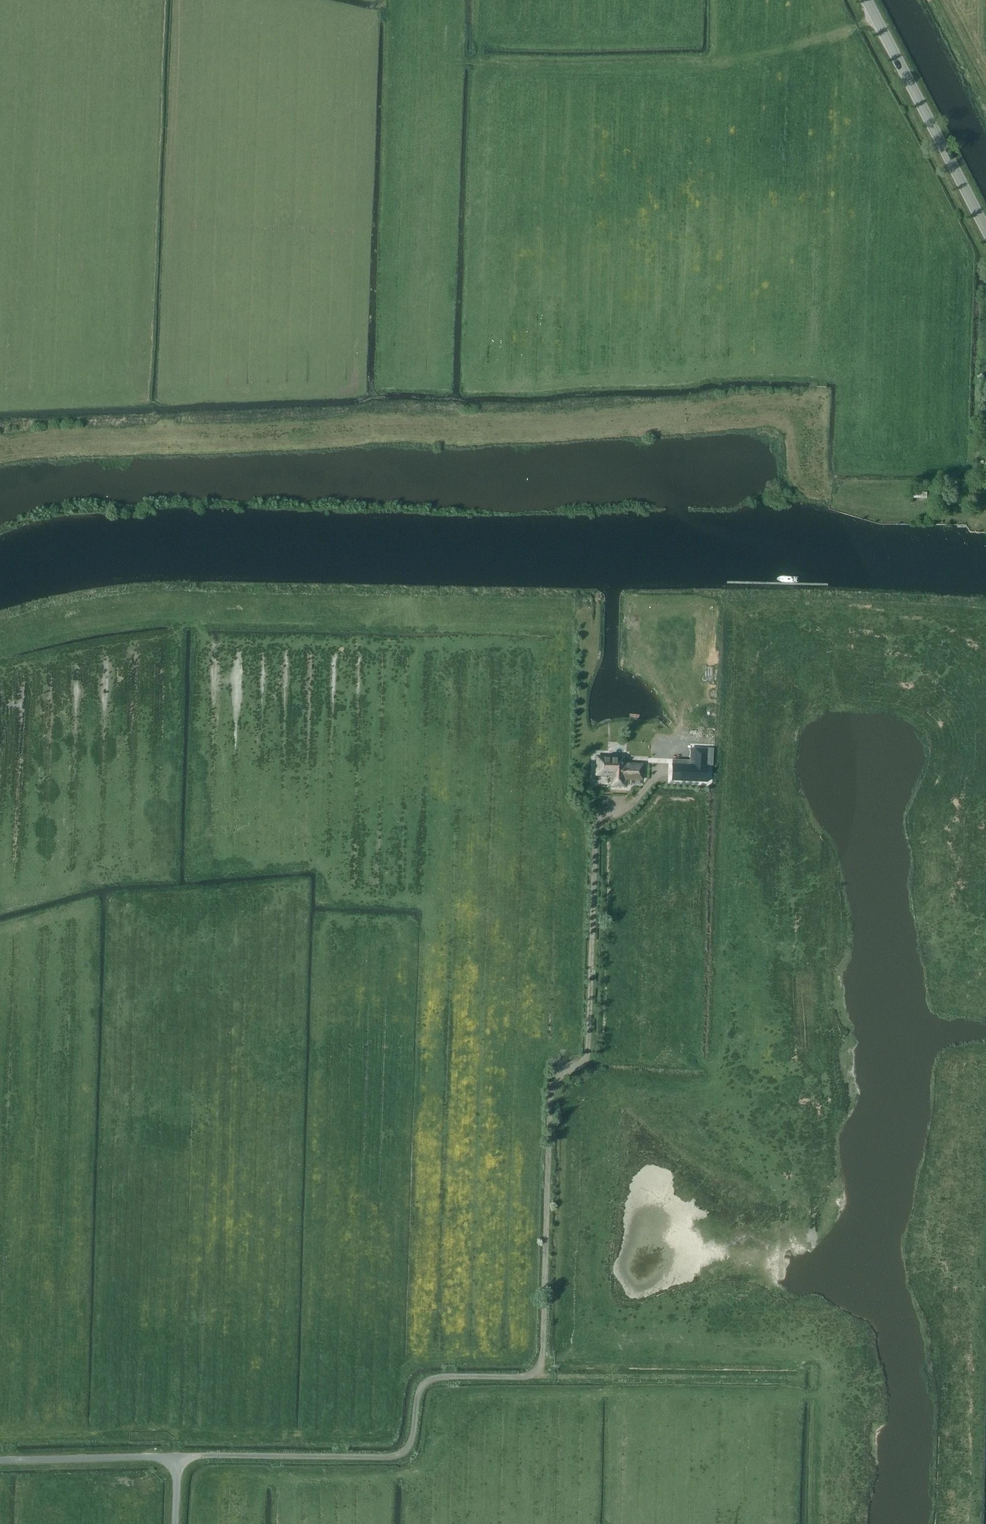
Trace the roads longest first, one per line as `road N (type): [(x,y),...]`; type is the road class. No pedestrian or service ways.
road 1 (secondary): [(985,230),(867,0)]
road 2 (unclassified): [(175,1523),(178,1456),(0,1460)]

